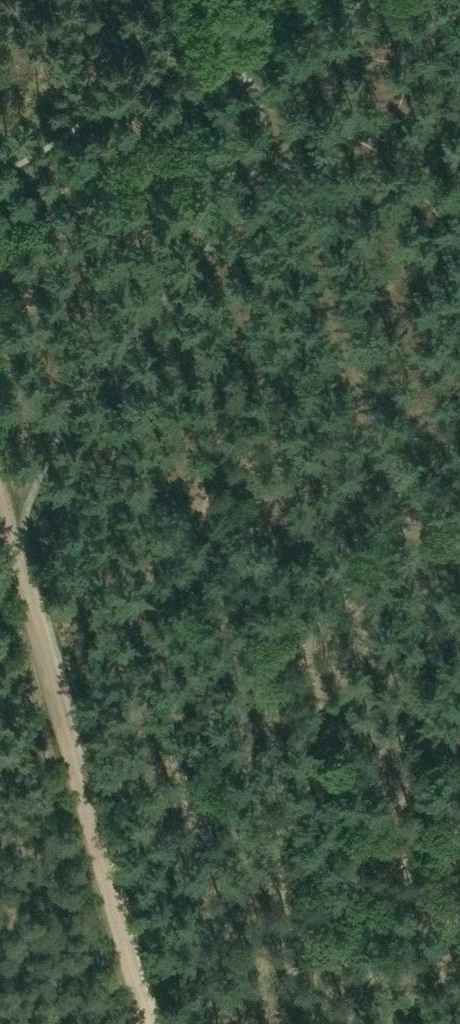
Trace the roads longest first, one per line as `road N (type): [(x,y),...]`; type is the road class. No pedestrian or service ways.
road 1 (track): [(143,1023),(0,514)]
road 2 (track): [(257,111),(400,474),(459,557)]
road 3 (track): [(225,82),(0,222)]

